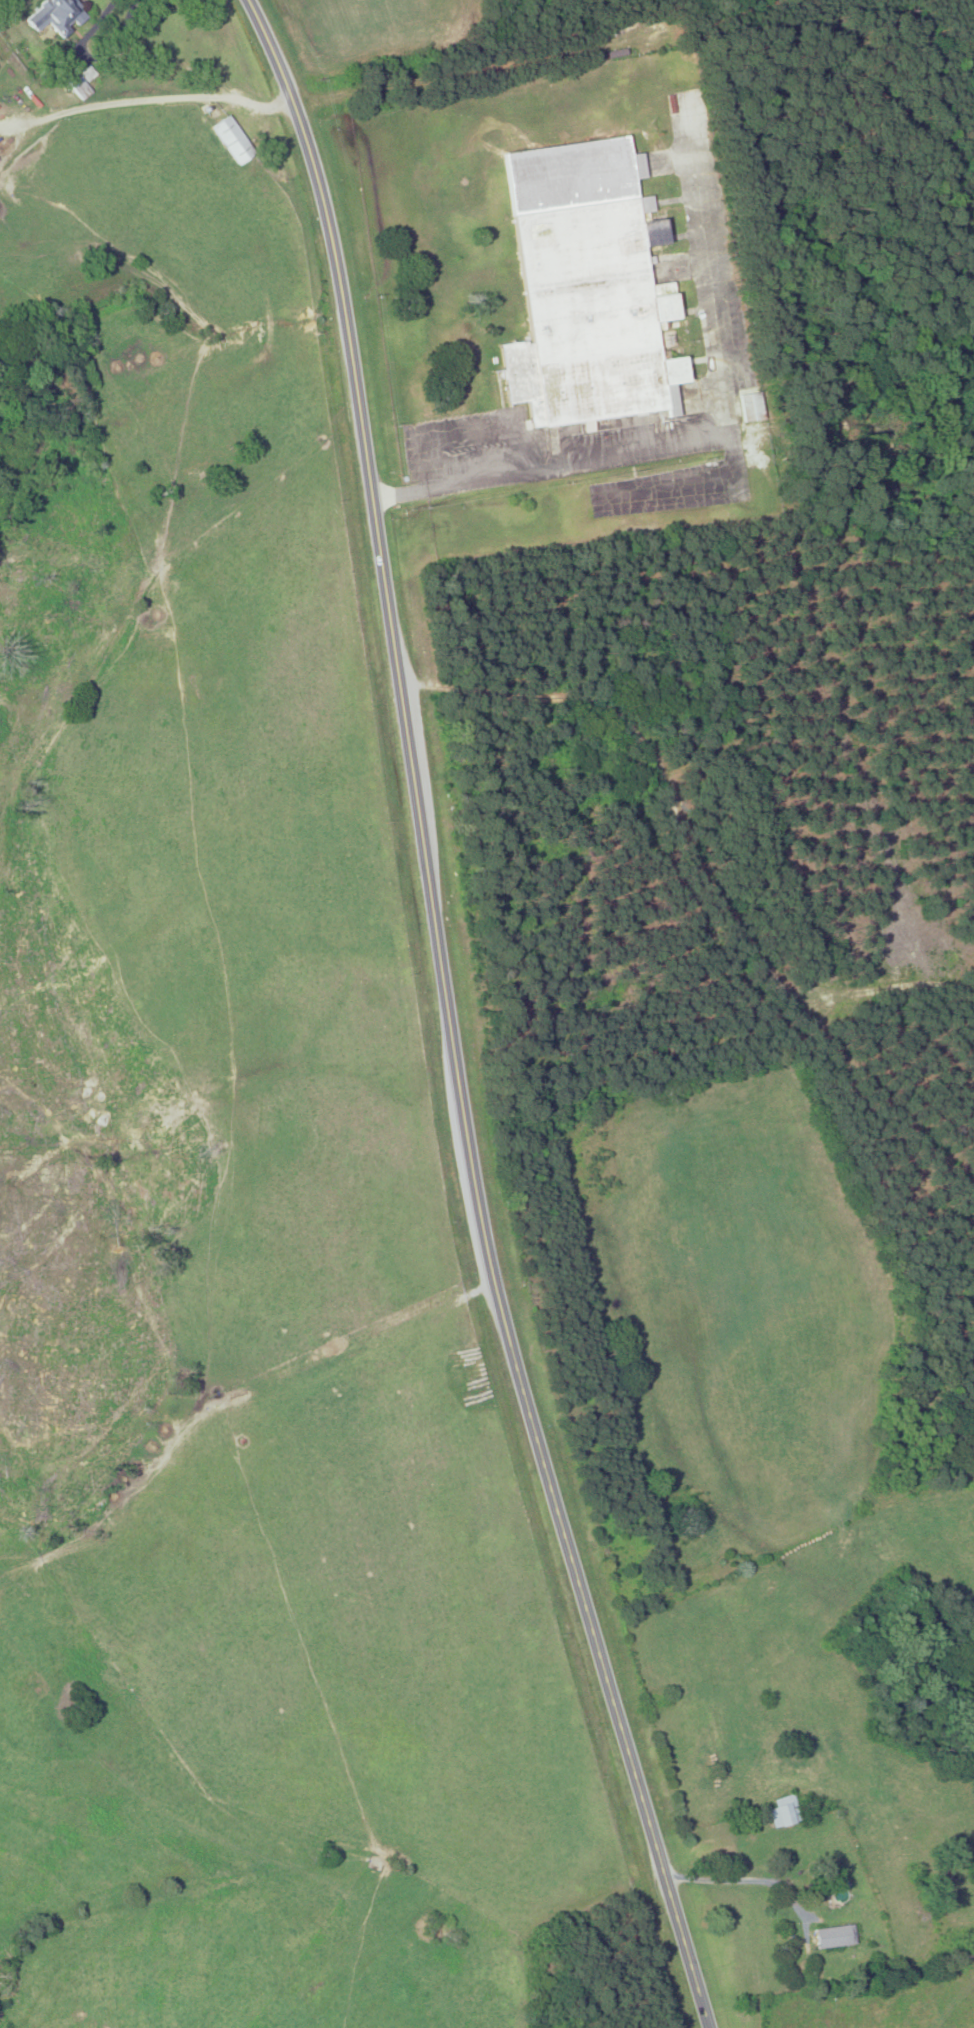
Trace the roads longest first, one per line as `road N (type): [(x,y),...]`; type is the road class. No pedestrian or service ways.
road 1 (primary): [(708,2027),(501,1313),(471,1168),(340,285),(294,99),(248,0)]

